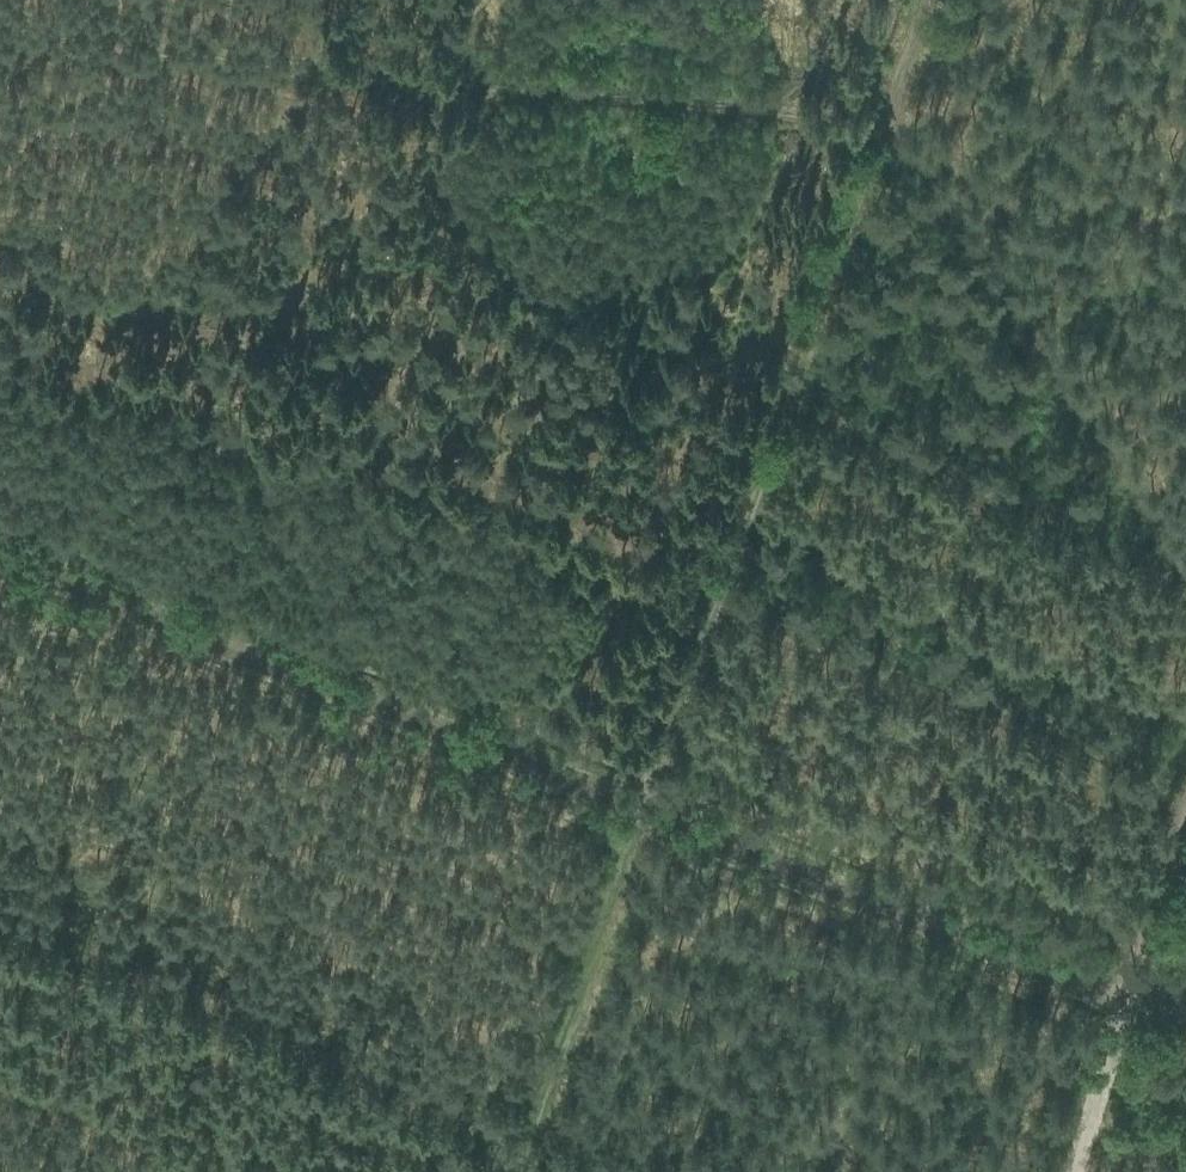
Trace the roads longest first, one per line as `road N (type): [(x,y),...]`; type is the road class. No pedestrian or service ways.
road 1 (track): [(916,0),(879,105),(0,60)]
road 2 (track): [(1122,1008),(1070,1171)]

